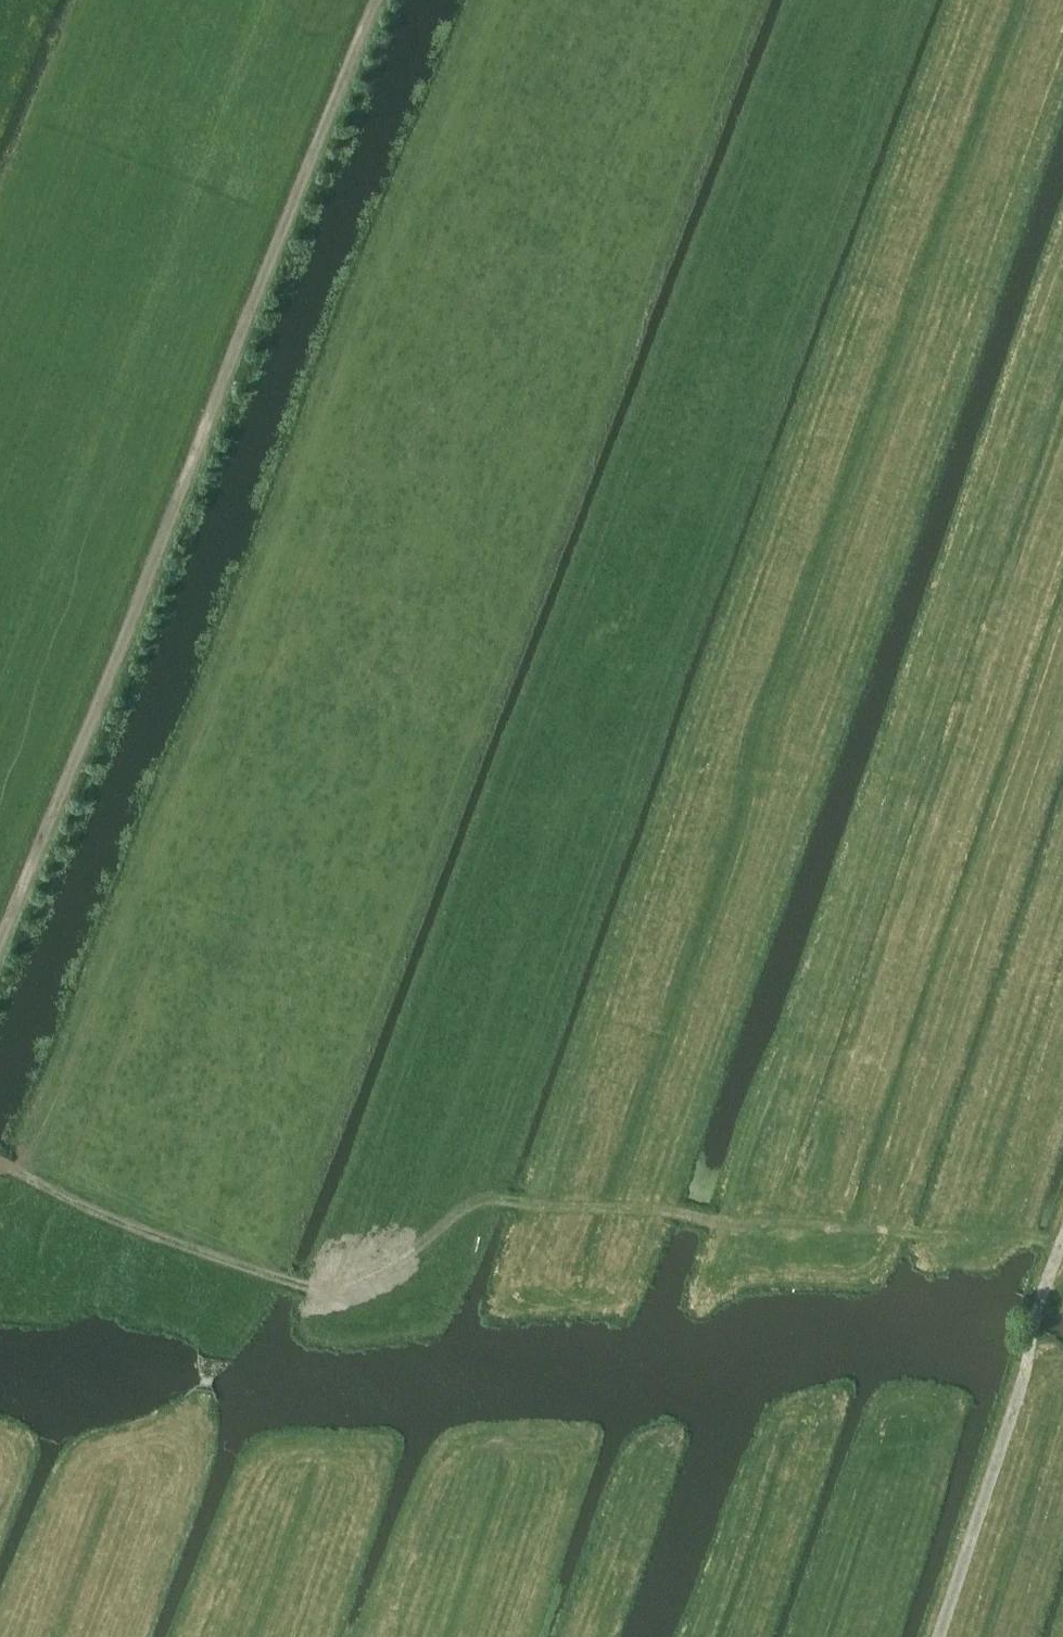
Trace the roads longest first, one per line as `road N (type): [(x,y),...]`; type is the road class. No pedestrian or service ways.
road 1 (track): [(1058,1244),(760,1227),(500,1196),(368,1279),(332,1291),(284,1282),(122,1224),(0,1164)]
road 2 (track): [(0,938),(376,0)]
road 3 (track): [(1062,1228),(935,1636)]

